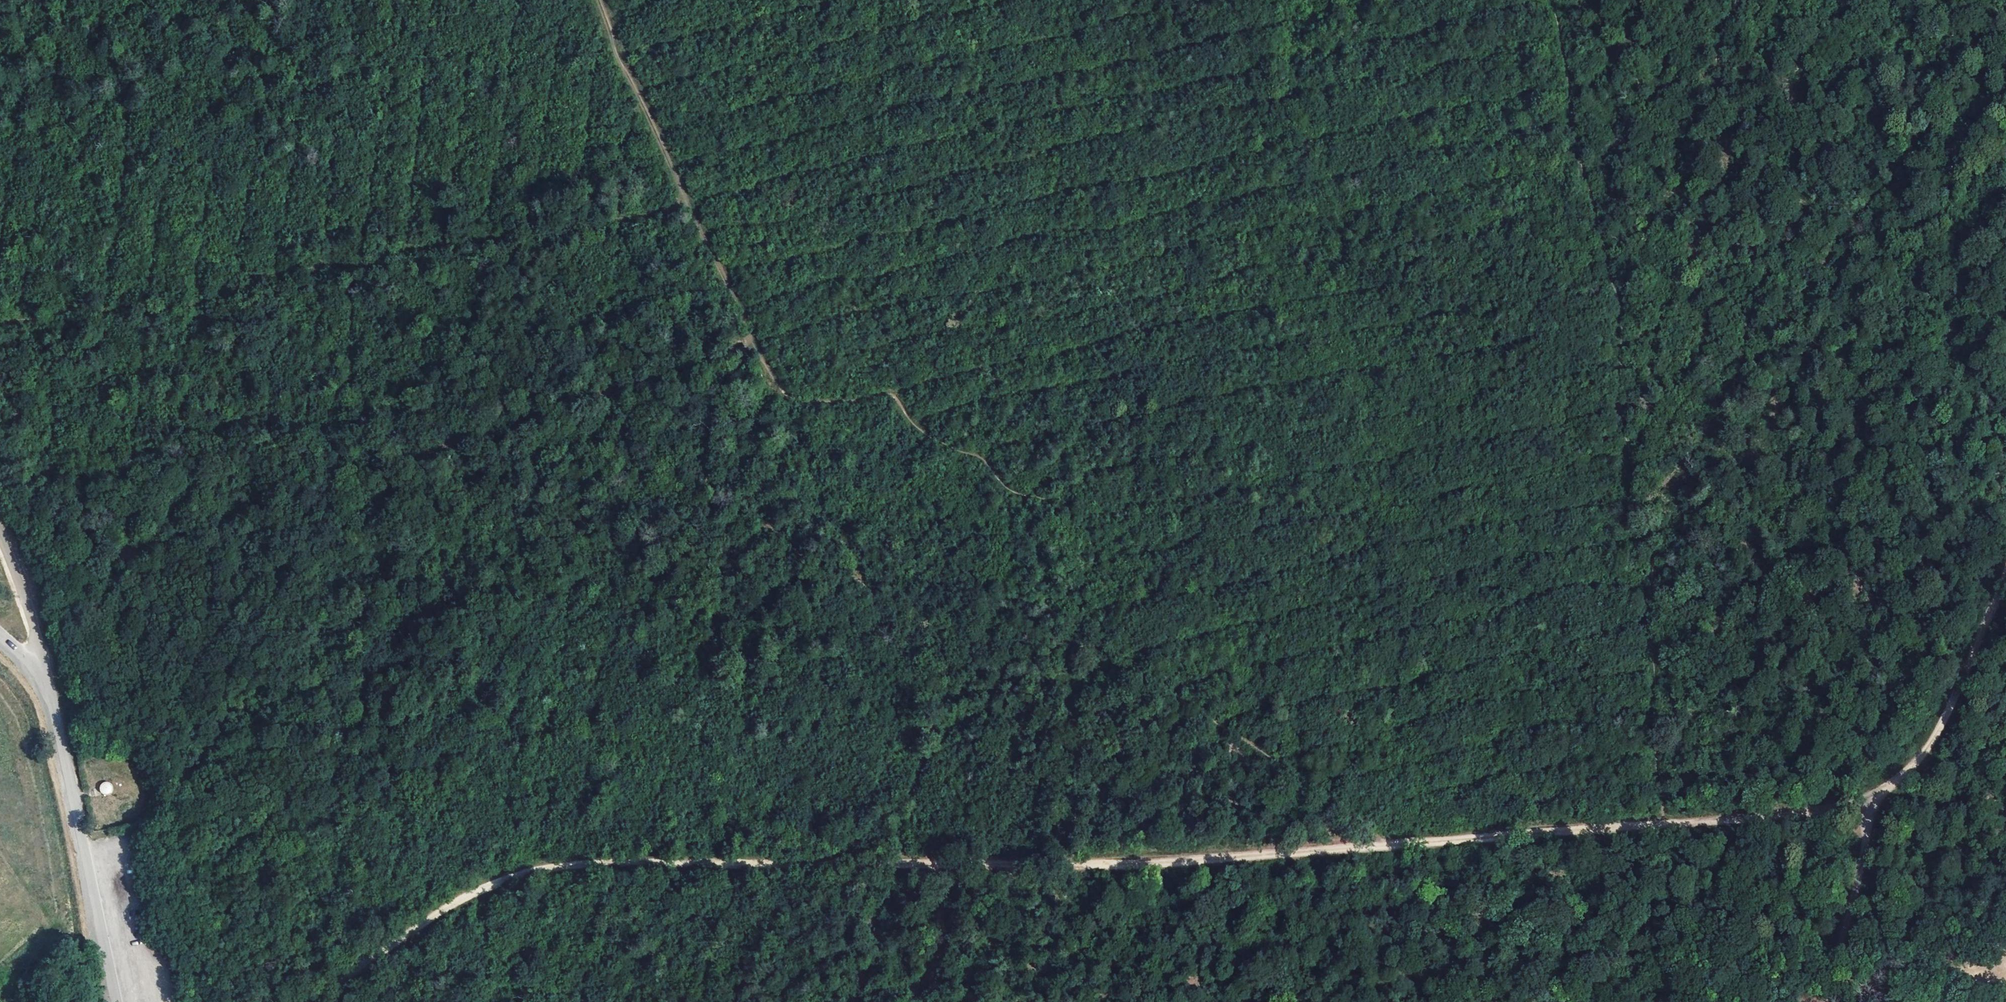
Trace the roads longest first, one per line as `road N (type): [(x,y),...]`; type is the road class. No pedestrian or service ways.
road 1 (track): [(2005,574),(1932,742),(1878,795),(1832,807),(1101,866),(598,863),(529,870),(465,896),(305,1001)]
road 2 (residential): [(1789,1001),(1838,943),(1878,795)]

